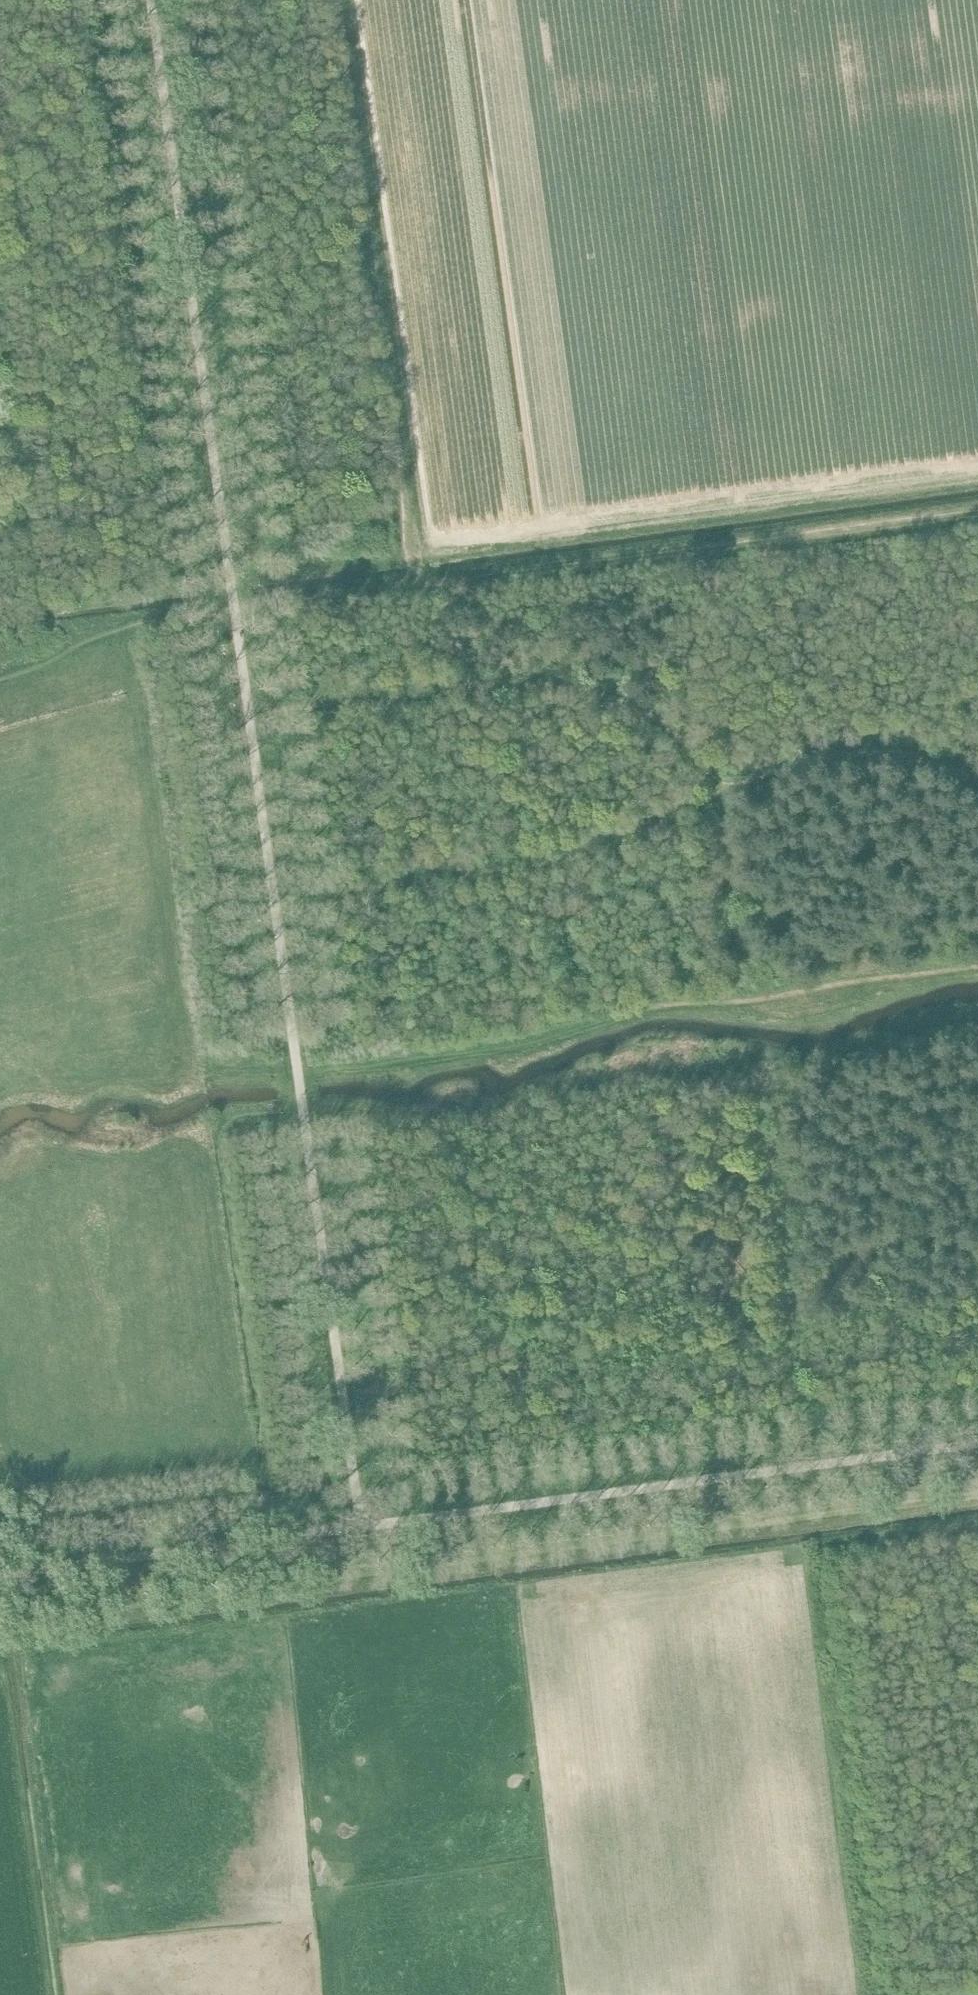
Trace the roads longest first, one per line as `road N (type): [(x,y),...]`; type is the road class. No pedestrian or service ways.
road 1 (track): [(420,582),(335,0)]
road 2 (track): [(977,518),(420,582)]

